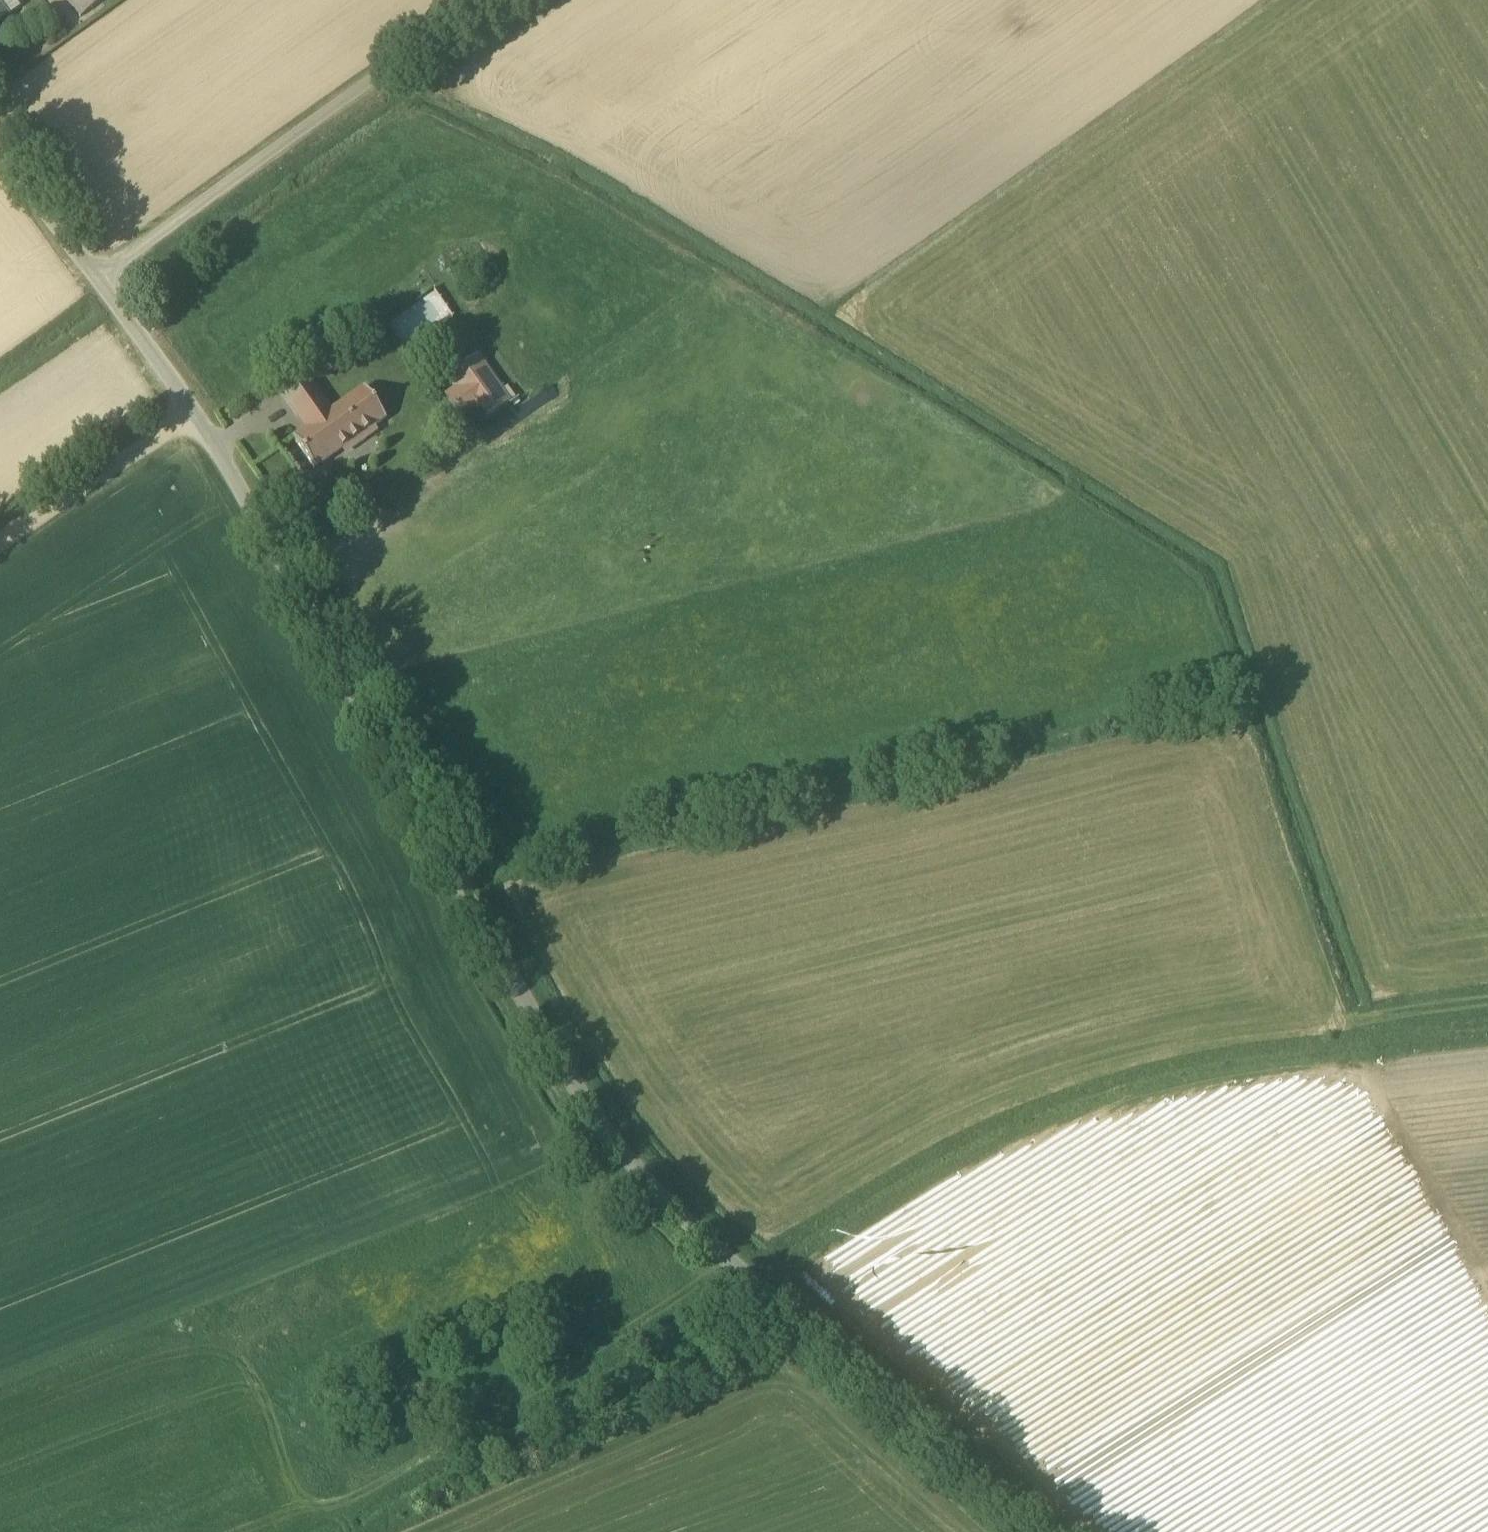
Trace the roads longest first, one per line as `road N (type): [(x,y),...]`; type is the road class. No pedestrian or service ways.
road 1 (unclassified): [(1066,1531),(718,1223),(594,1077),(120,283)]
road 2 (unclassified): [(120,283),(533,0)]
road 3 (track): [(0,544),(196,419)]
road 4 (unclassified): [(120,283),(0,126)]

